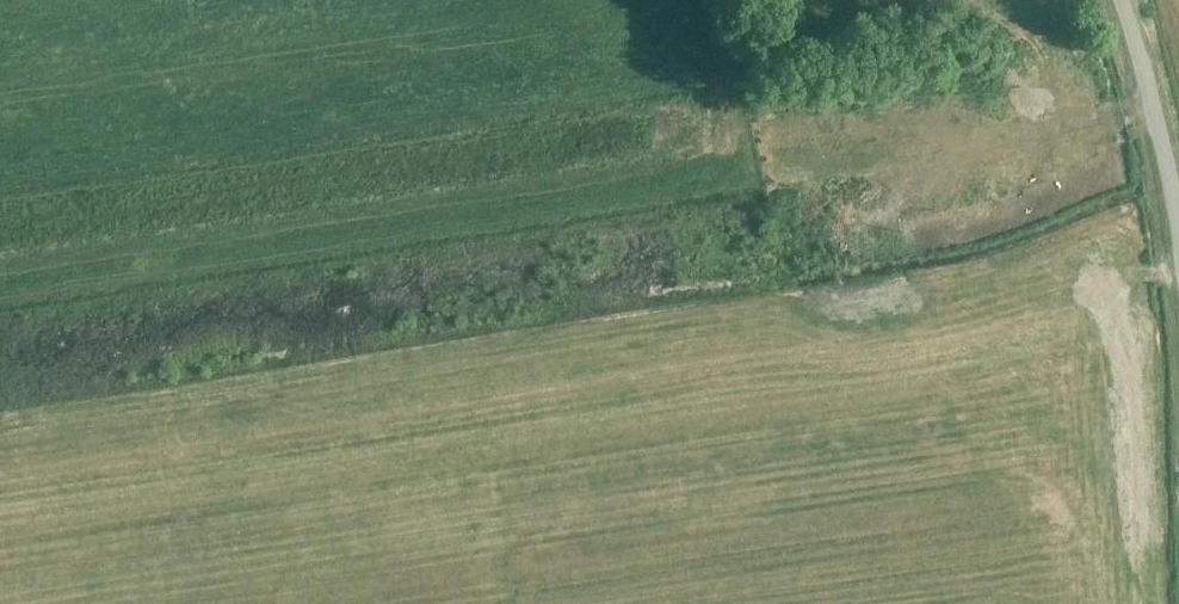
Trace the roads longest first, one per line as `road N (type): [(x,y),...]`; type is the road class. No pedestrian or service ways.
road 1 (unclassified): [(1178,242),(1121,0)]

